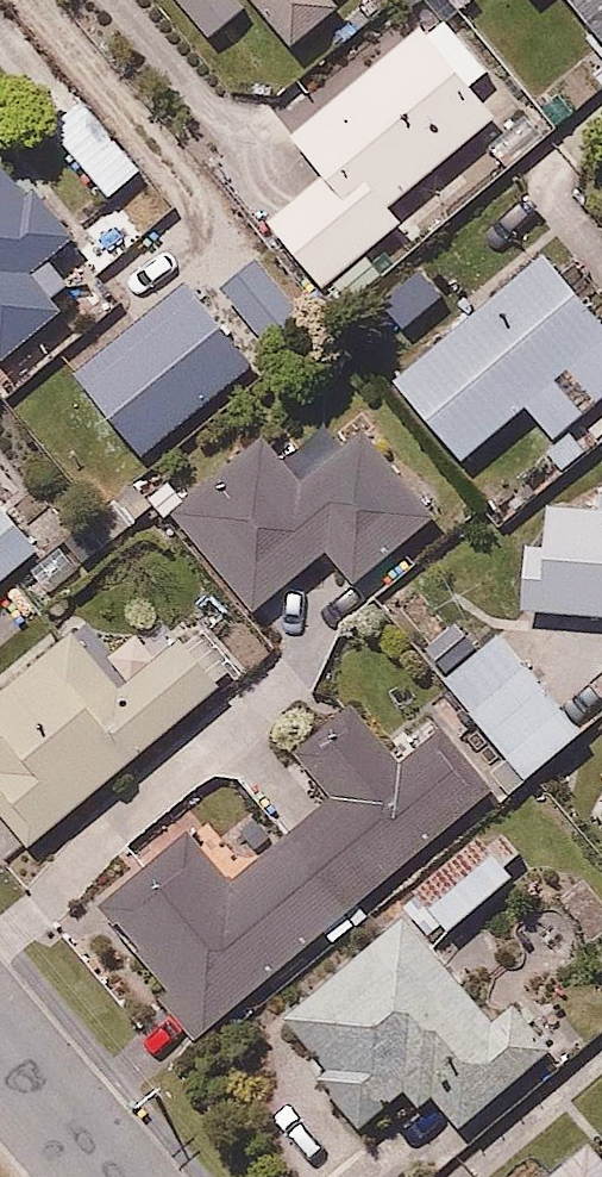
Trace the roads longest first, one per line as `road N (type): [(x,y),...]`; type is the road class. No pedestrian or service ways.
road 1 (residential): [(109,1176),(0,1048)]

